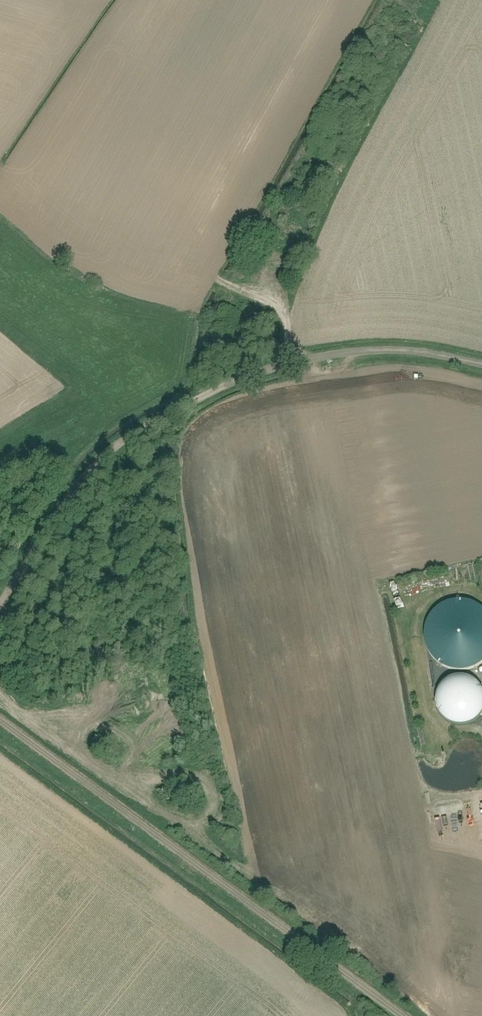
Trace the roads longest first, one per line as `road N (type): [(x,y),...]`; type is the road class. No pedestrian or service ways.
road 1 (residential): [(0,602),(108,449),(194,393),(324,355),(381,350),(481,366)]

